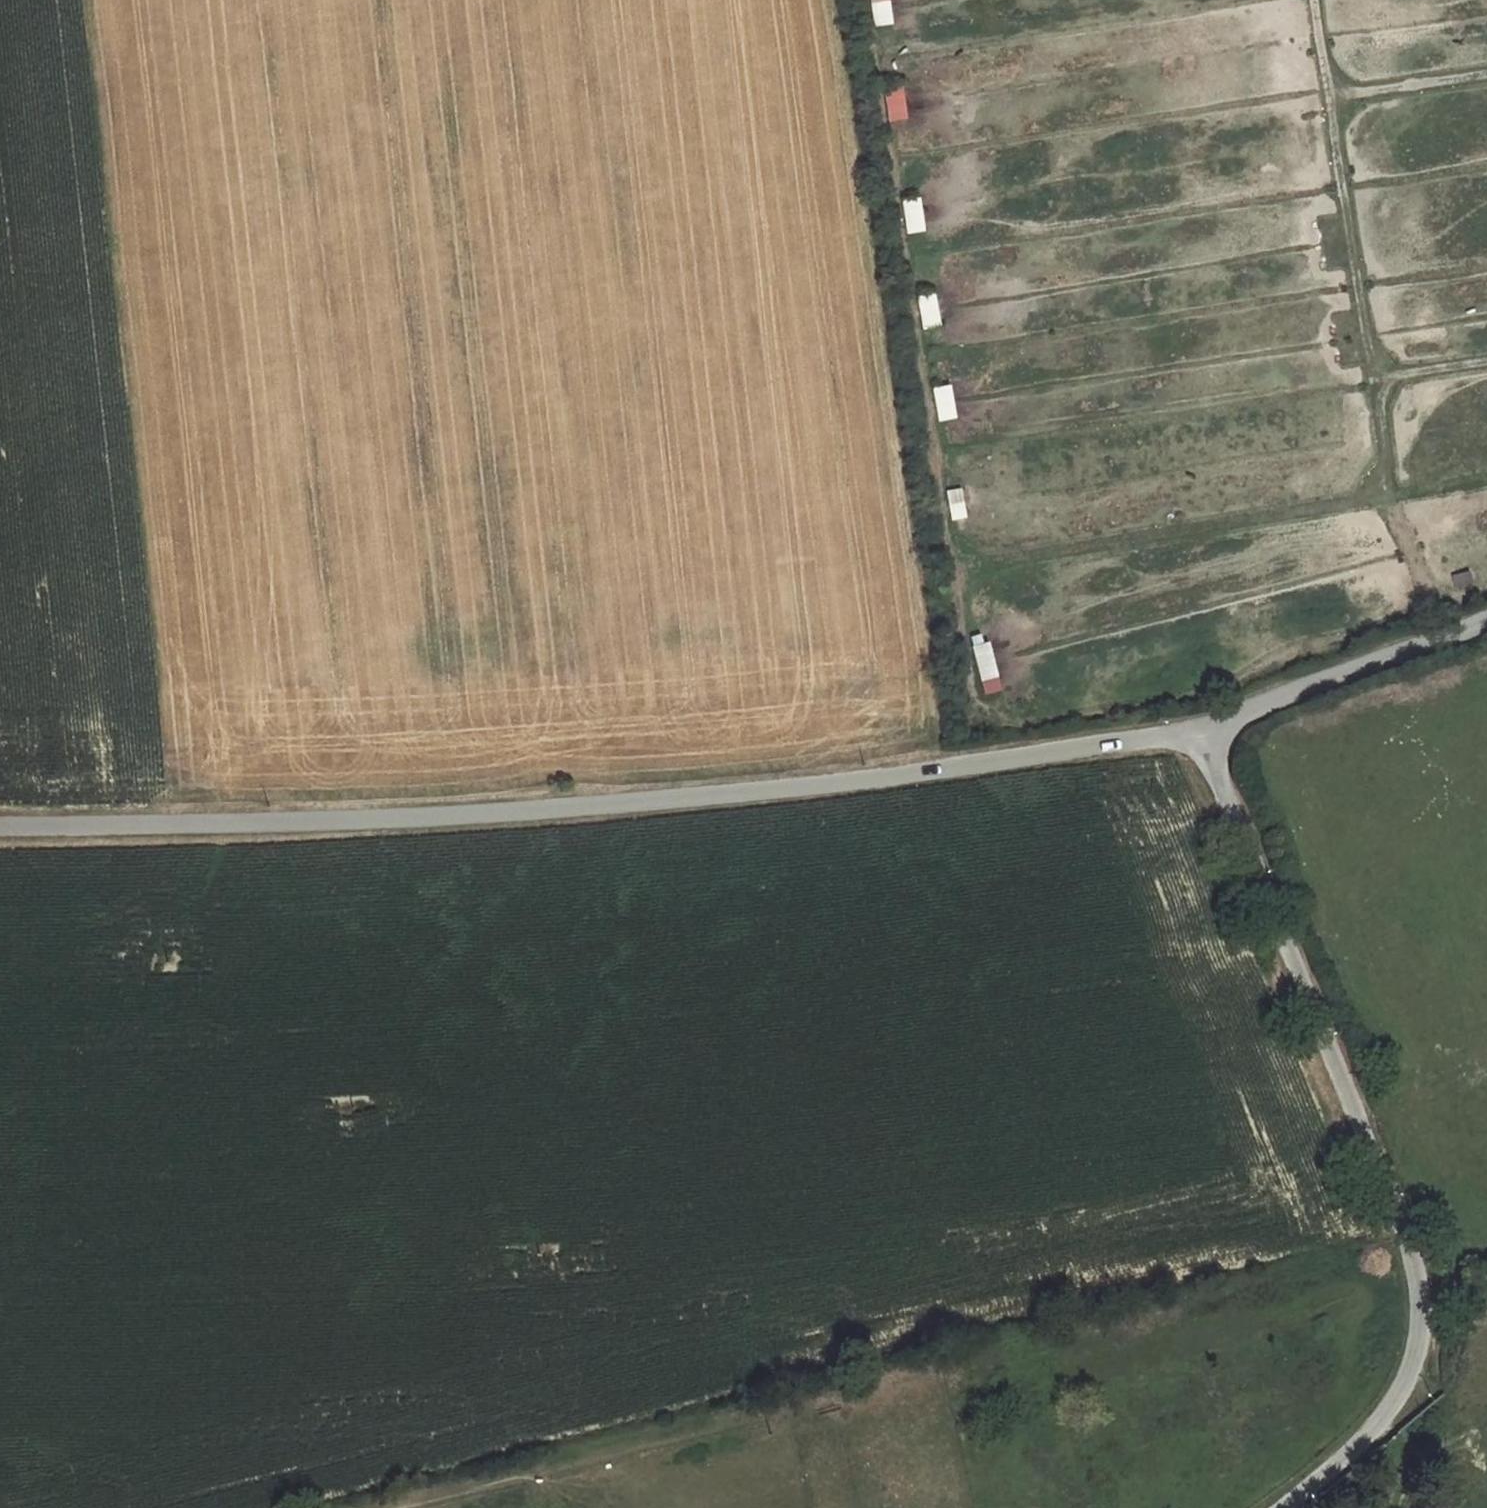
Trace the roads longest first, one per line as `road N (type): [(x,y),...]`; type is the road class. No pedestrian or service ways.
road 1 (unclassified): [(1204,732),(820,785),(315,822),(0,823)]
road 2 (unclassified): [(1204,732),(1423,1292),(1410,1384),(1287,1507)]
road 3 (unclassified): [(1486,620),(1204,732)]

